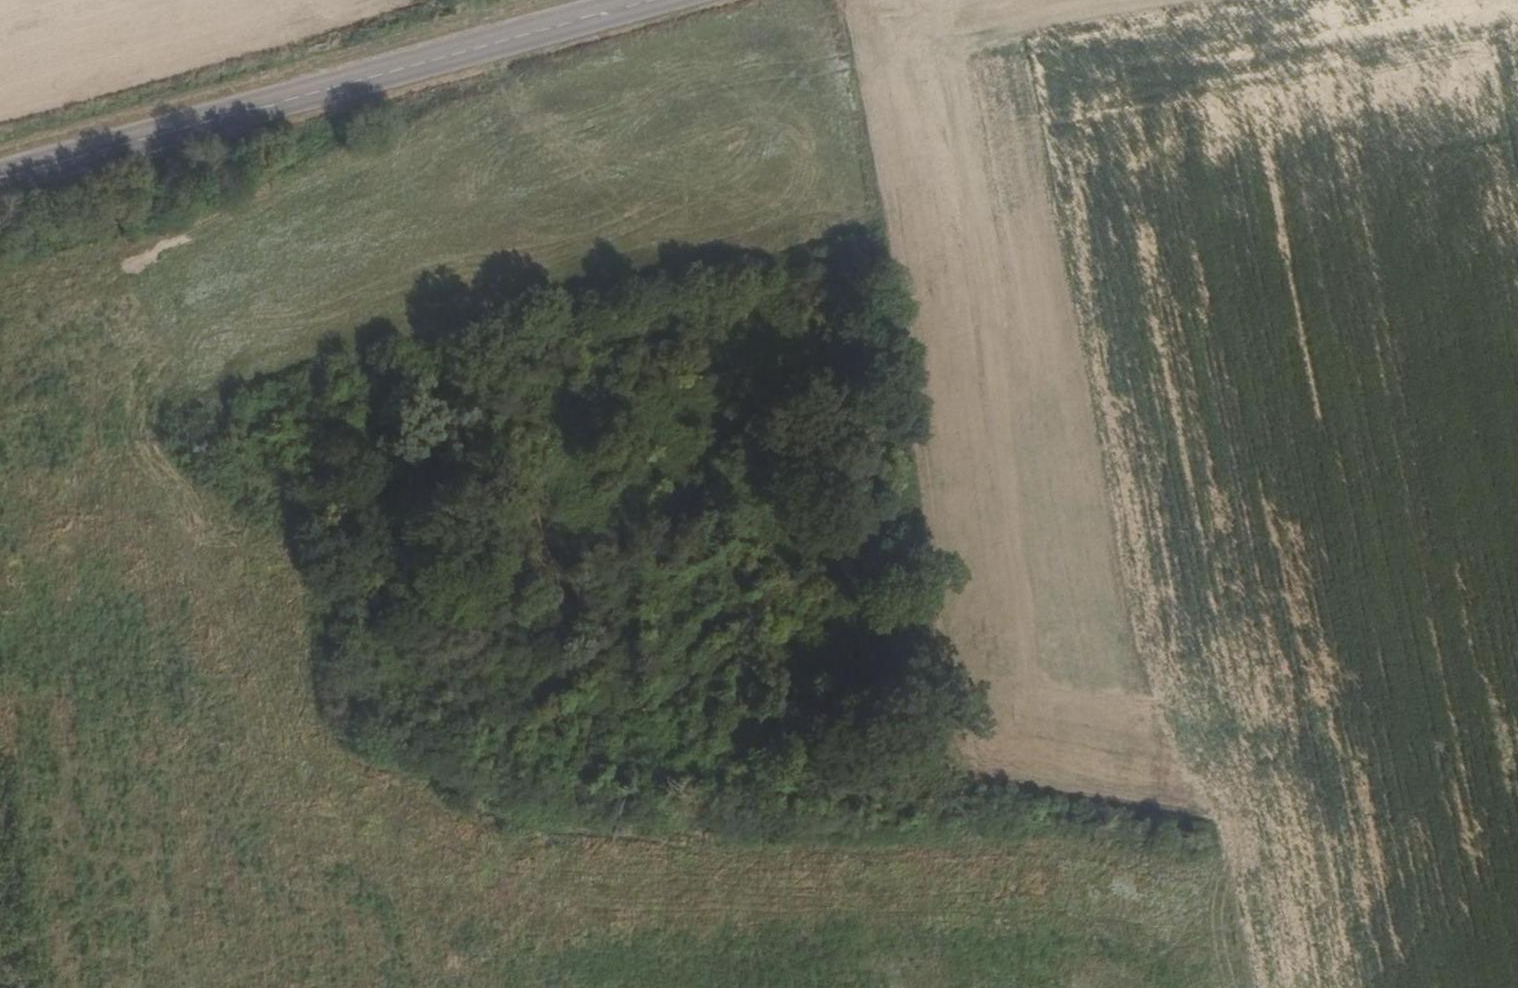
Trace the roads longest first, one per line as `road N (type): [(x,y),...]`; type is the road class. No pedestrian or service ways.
road 1 (primary): [(675,0),(0,183)]

